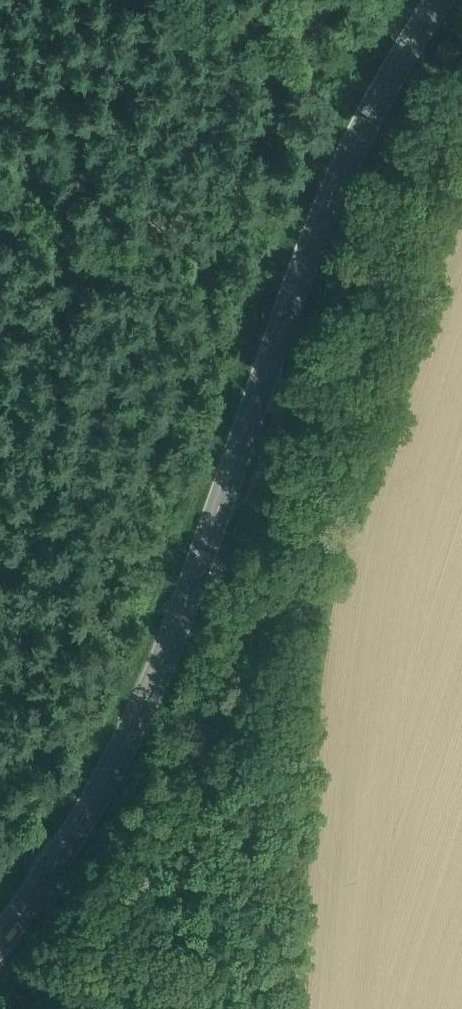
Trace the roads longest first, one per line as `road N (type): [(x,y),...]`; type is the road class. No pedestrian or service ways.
road 1 (secondary): [(0,939),(95,801),(135,726),(331,197),(401,59),(442,0)]
road 2 (track): [(88,481),(119,317),(156,0)]
road 3 (track): [(88,481),(95,801)]

